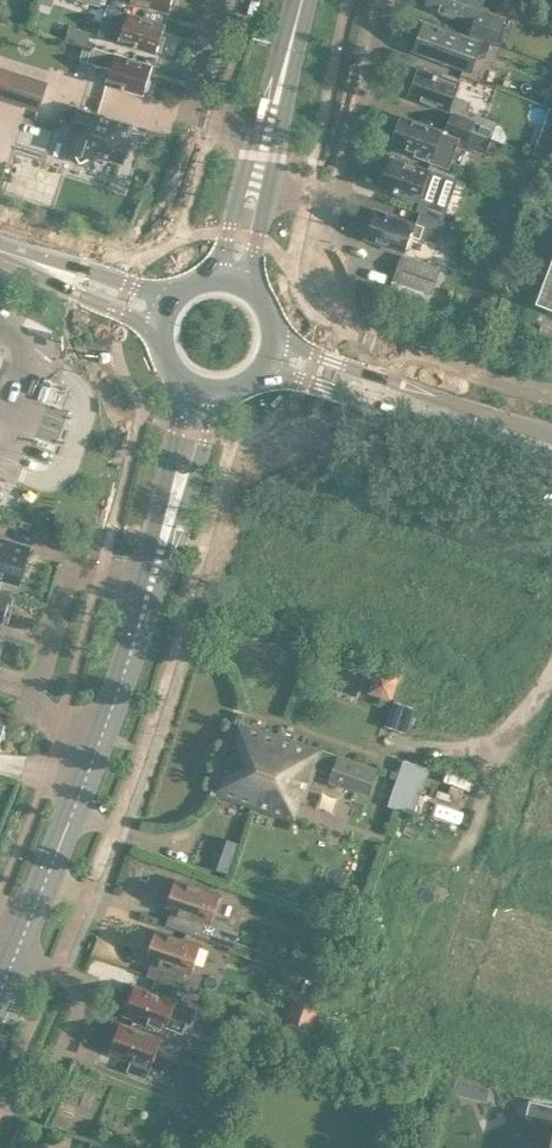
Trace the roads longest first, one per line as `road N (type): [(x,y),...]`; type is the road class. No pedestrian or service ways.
road 1 (residential): [(147,591),(88,574),(64,591),(40,694),(47,706),(101,730)]
road 2 (residential): [(272,186),(315,193),(334,180),(384,0)]
road 3 (primary): [(14,953),(101,730)]
road 4 (residential): [(14,953),(67,980),(79,1002),(39,1100),(0,1106)]
road 5 (primary): [(147,591),(189,532),(224,423)]
road 6 (residential): [(219,0),(197,102),(207,115),(267,134)]
road 7 (primary): [(164,412),(147,591)]
road 8 (primary): [(147,591),(202,423)]
road 9 (primary): [(301,342),(294,297),(261,238),(272,186)]
road 10 (tertiary): [(443,410),(414,386),(301,342)]
road 11 (tertiary): [(289,379),(403,411),(443,410)]
road 12 (primary): [(101,730),(147,591)]
road 13 (primary): [(267,134),(241,178),(211,260)]
road 14 (primary): [(267,134),(301,0)]
road 15 (primary): [(202,423),(210,399),(239,392),(262,373),(277,331)]
road 16 (tertiary): [(145,284),(63,259),(23,259)]
road 17 (tertiary): [(23,259),(50,288),(124,321)]

